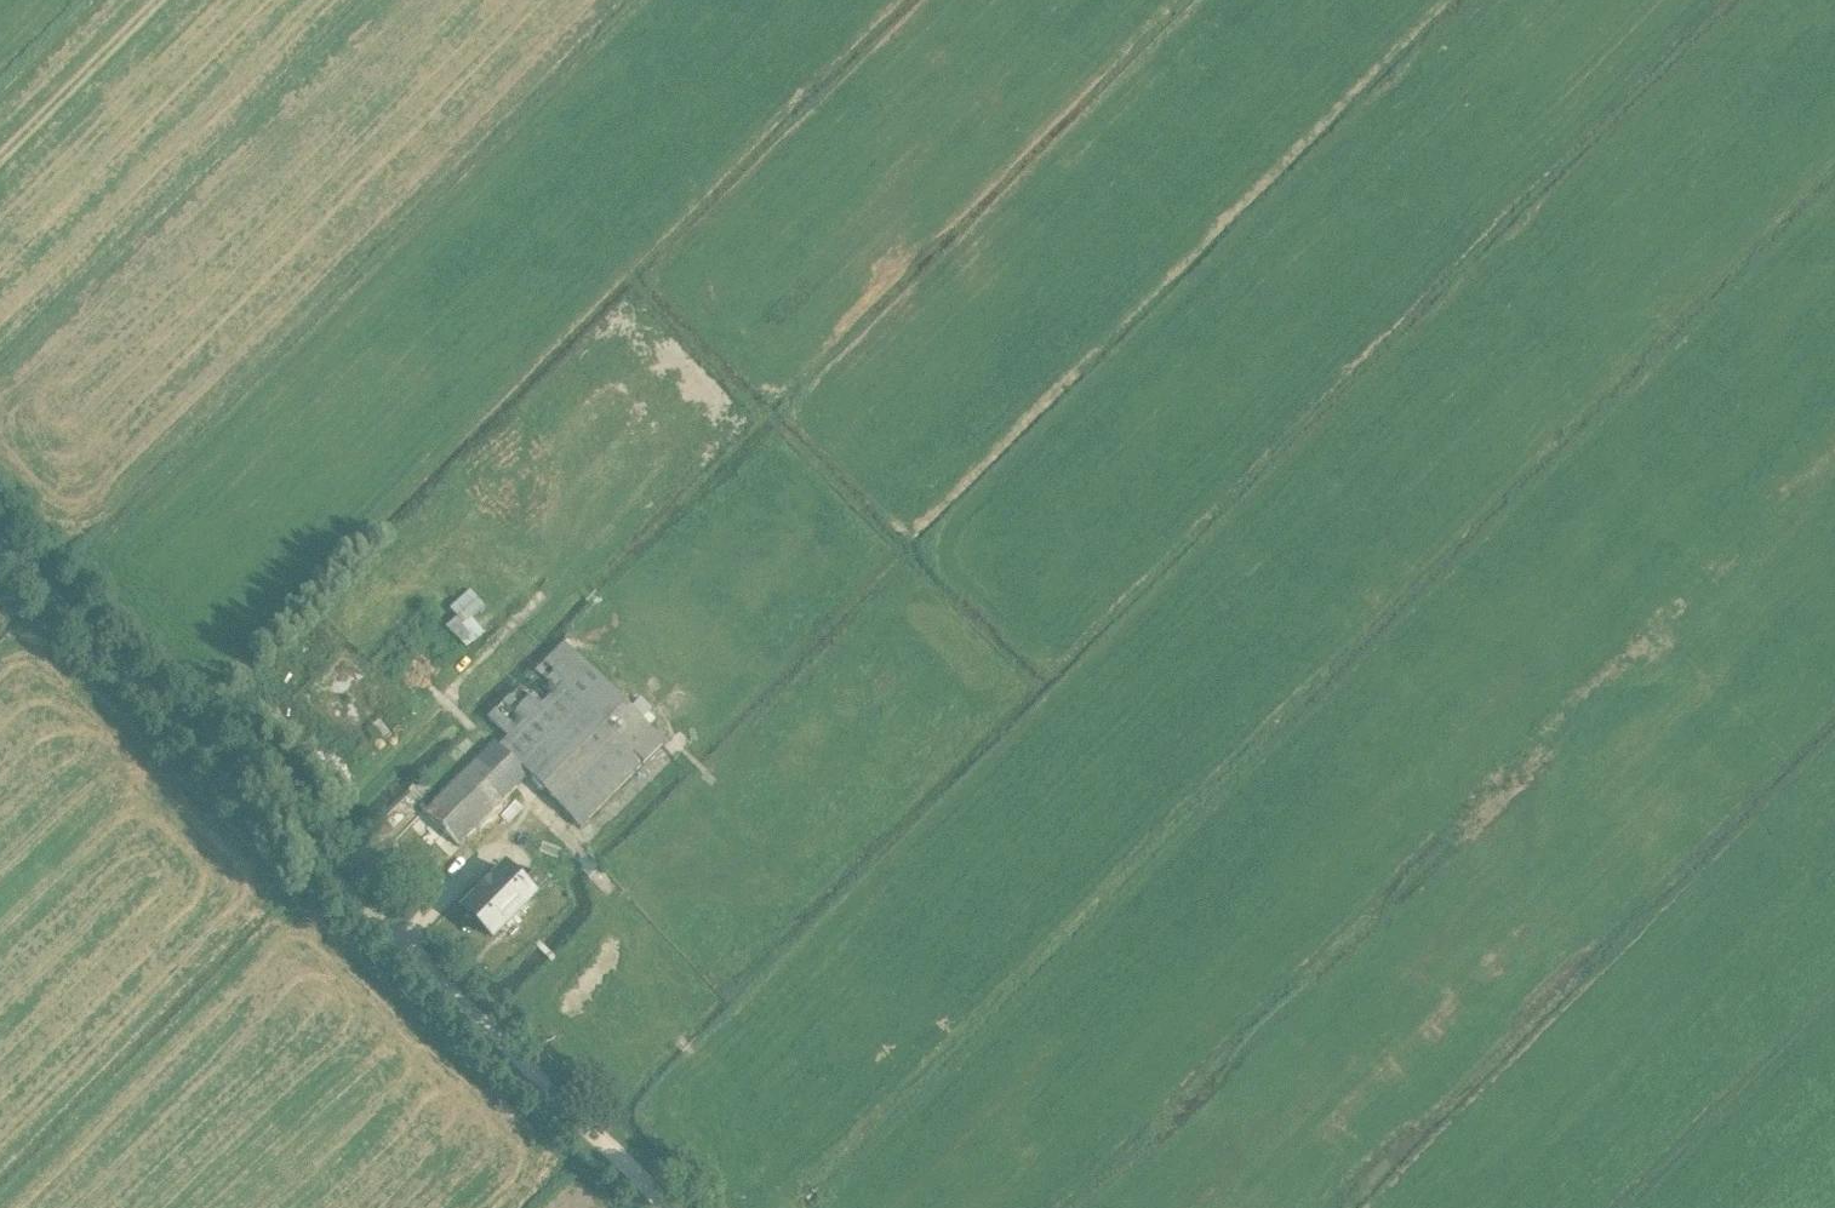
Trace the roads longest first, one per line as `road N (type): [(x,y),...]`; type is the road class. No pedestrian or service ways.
road 1 (track): [(401,941),(0,535)]
road 2 (residential): [(669,1207),(401,941)]
road 3 (track): [(162,0),(0,162)]

